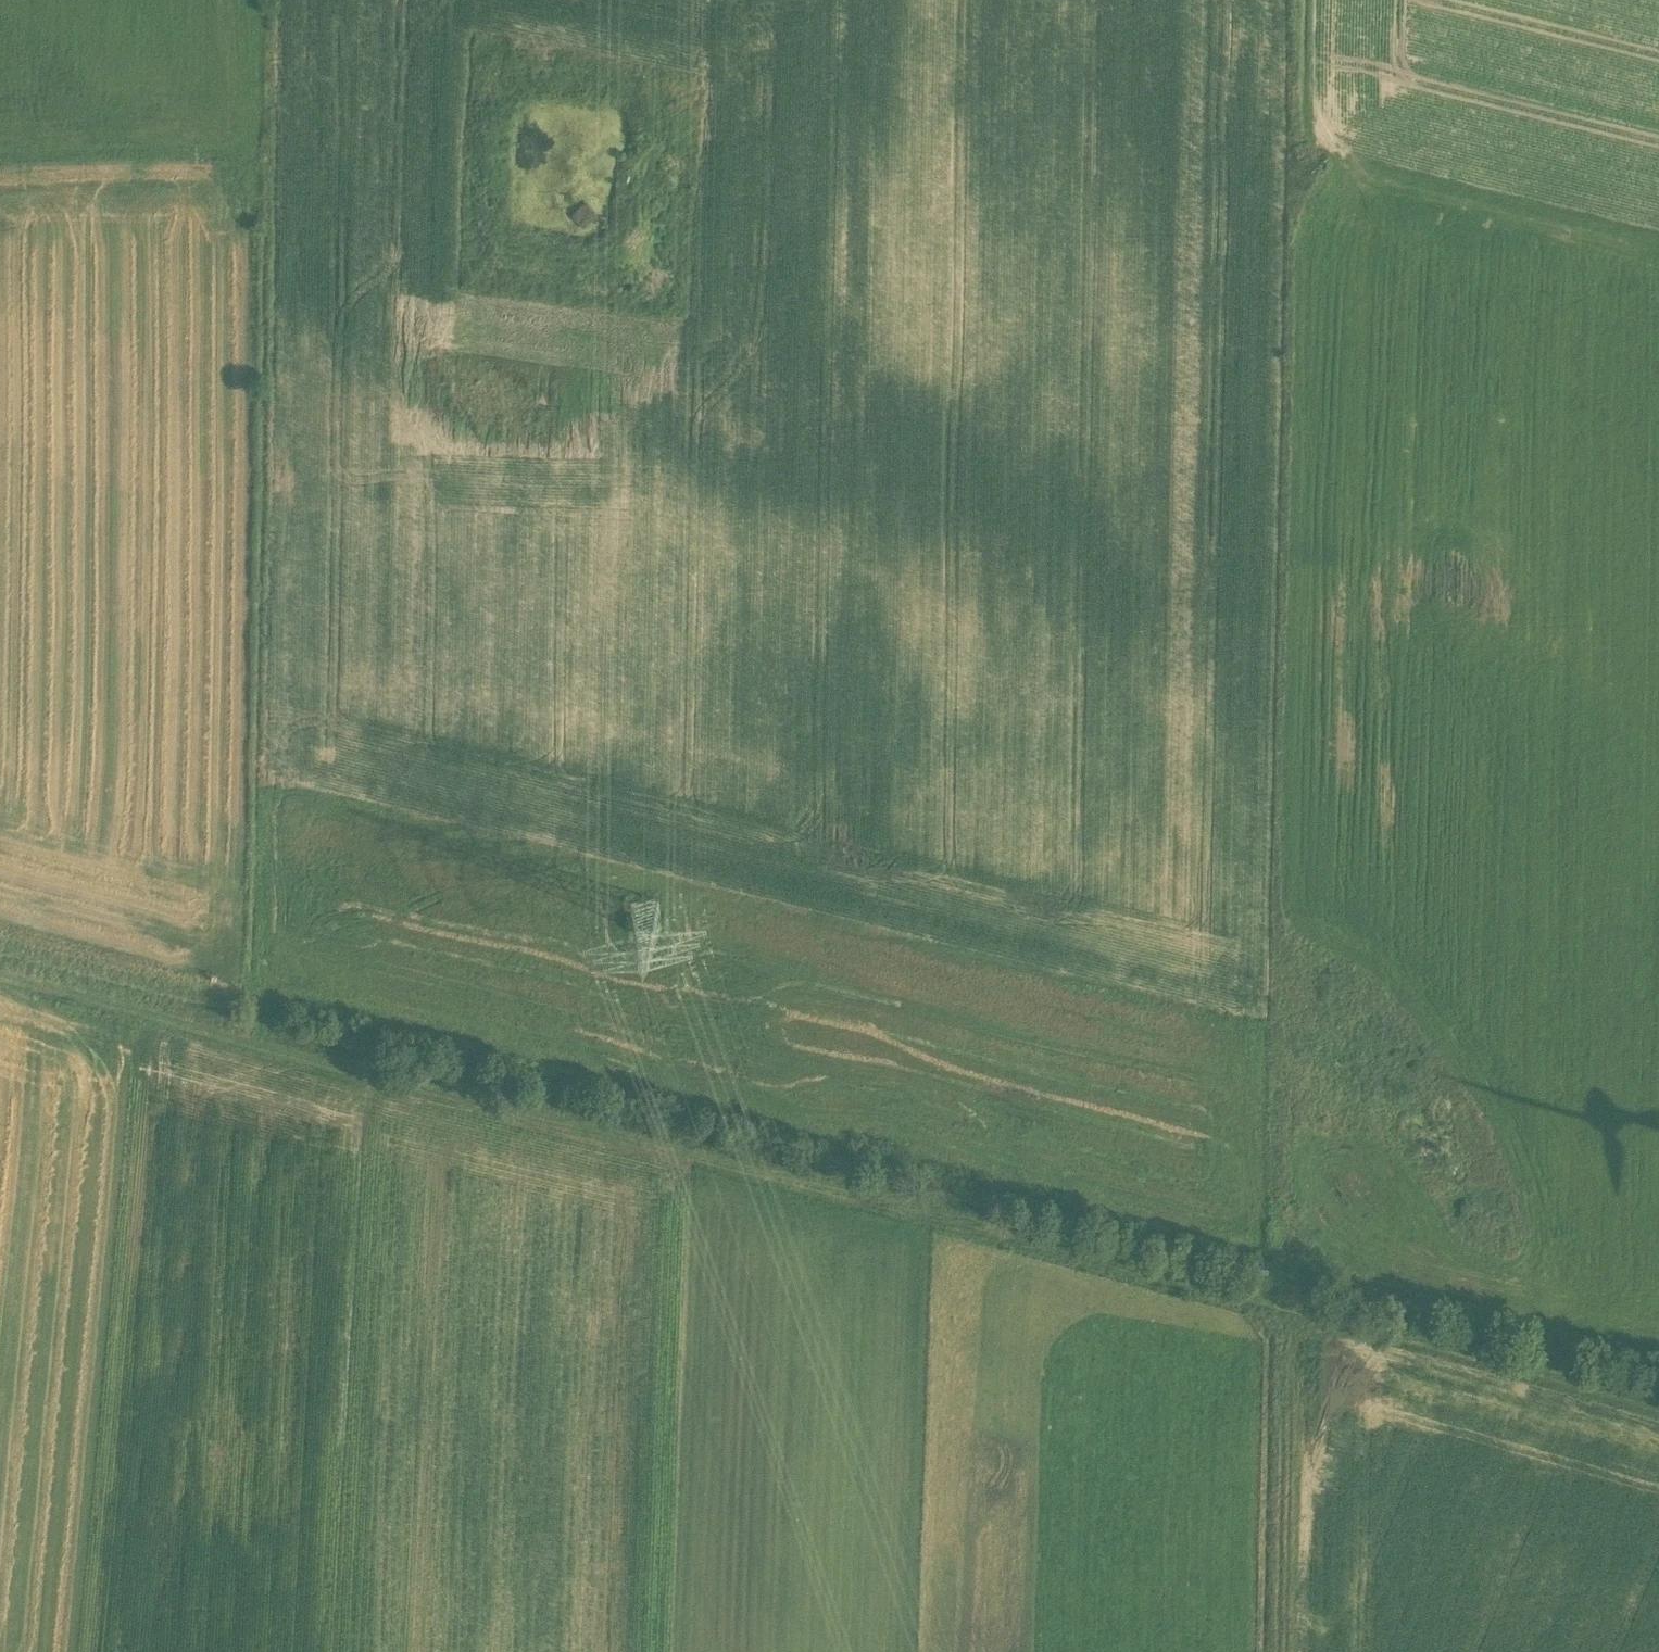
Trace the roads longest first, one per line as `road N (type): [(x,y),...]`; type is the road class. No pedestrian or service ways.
road 1 (track): [(1658,1401),(0,980)]

